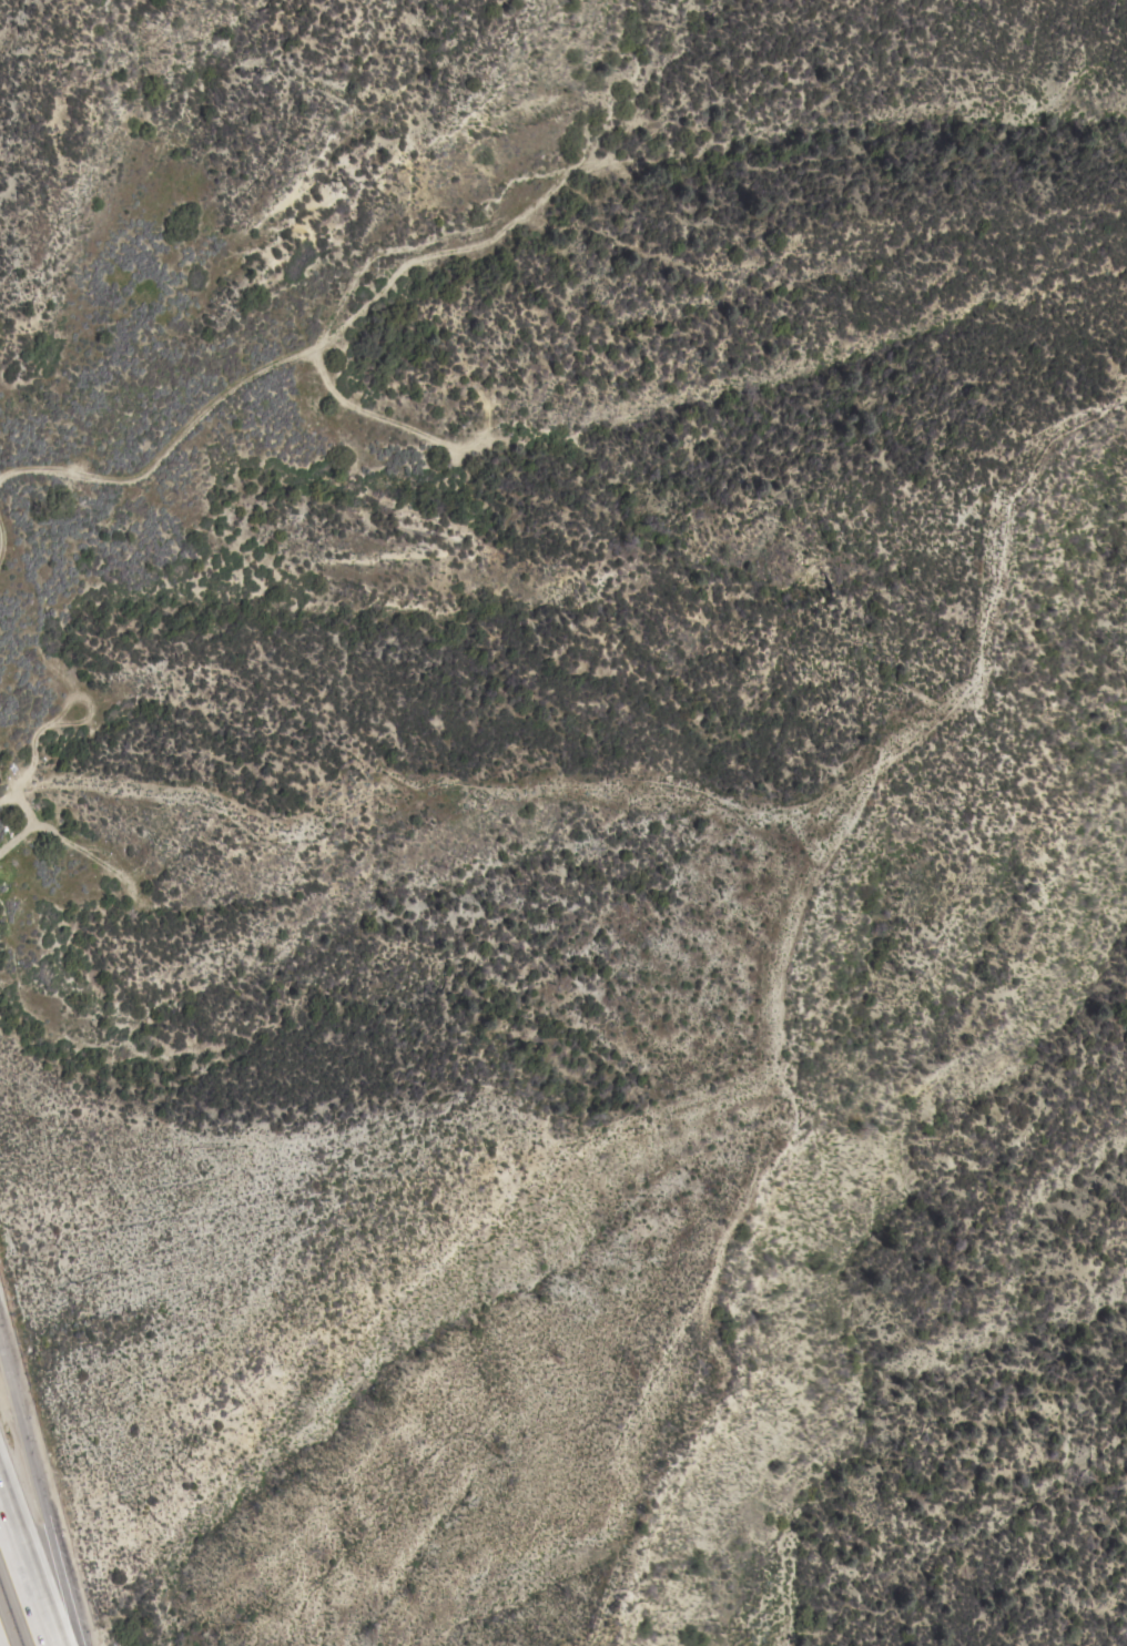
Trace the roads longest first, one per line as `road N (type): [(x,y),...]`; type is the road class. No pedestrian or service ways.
road 1 (motorway): [(82,1645),(0,1344)]
road 2 (motorway): [(54,1645),(0,1498)]

